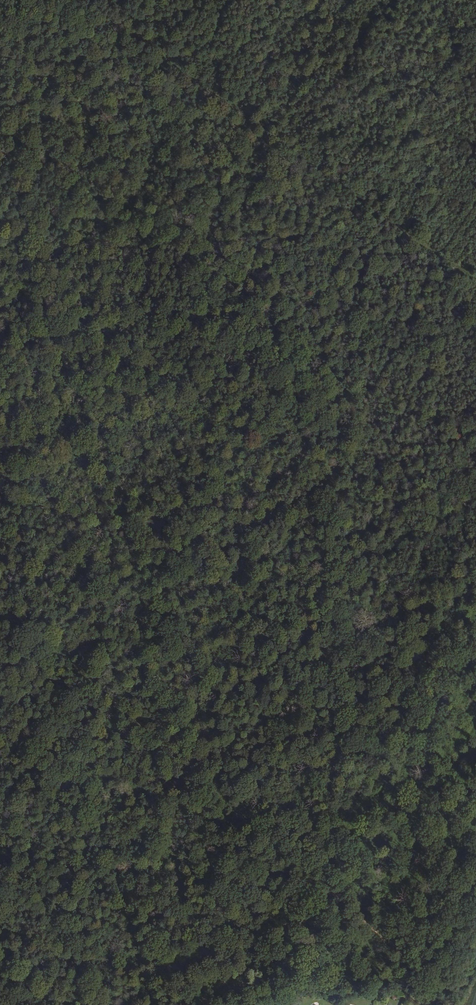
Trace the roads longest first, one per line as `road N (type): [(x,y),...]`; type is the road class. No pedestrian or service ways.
road 1 (track): [(475,972),(469,994),(424,968),(0,603)]

